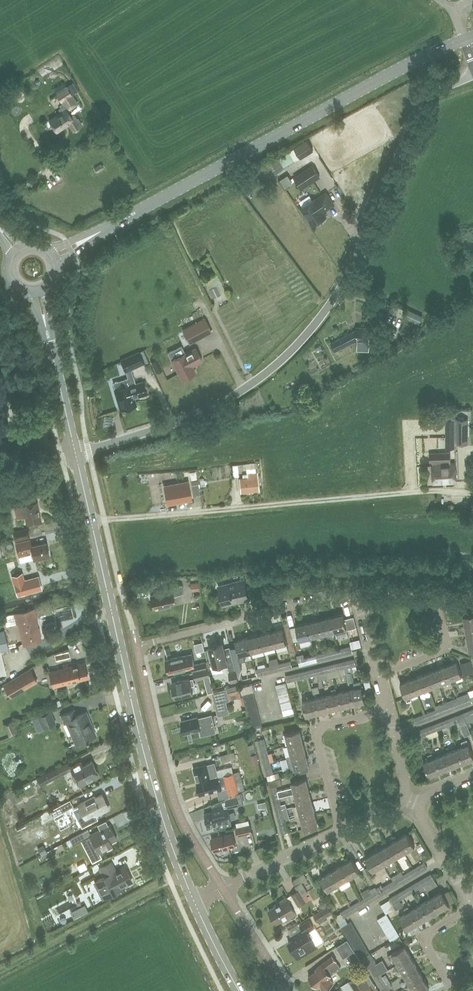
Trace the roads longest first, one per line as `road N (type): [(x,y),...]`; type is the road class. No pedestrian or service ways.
road 1 (unclassified): [(76,454),(218,404),(288,353),(348,275),(424,100),(472,75)]
road 2 (residential): [(357,592),(136,647),(175,805),(224,887)]
road 3 (secondary): [(53,258),(464,39)]
road 4 (secondary): [(193,901),(156,798),(76,454)]
road 5 (track): [(184,877),(0,970)]
road 6 (residential): [(341,834),(314,728),(386,708)]
road 7 (secondary): [(76,454),(37,292)]
road 8 (residential): [(378,676),(449,649),(436,593)]
road 9 (residential): [(224,887),(341,834)]
road 10 (residential): [(453,990),(421,937),(472,906)]
road 11 (residential): [(288,990),(224,887)]

